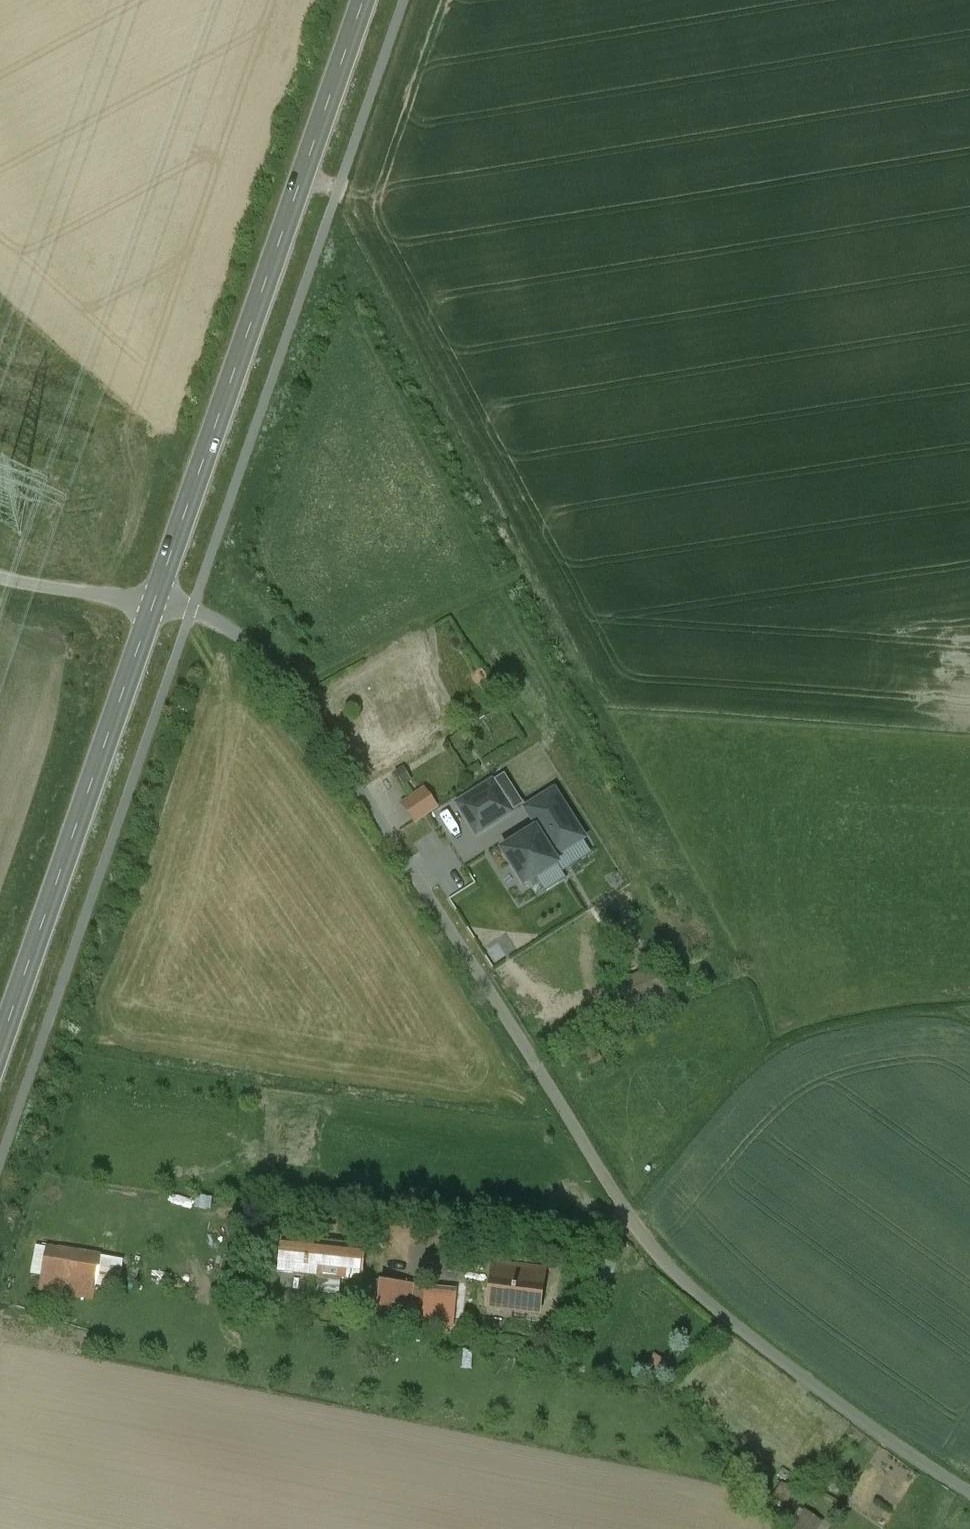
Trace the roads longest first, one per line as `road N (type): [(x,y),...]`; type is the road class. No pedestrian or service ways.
road 1 (unclassified): [(153,603),(216,623),(298,694),(659,1261),(932,1471)]
road 2 (secondary): [(153,603),(362,0)]
road 3 (secondary): [(0,1046),(153,603)]
road 4 (unclassified): [(0,578),(153,603)]

